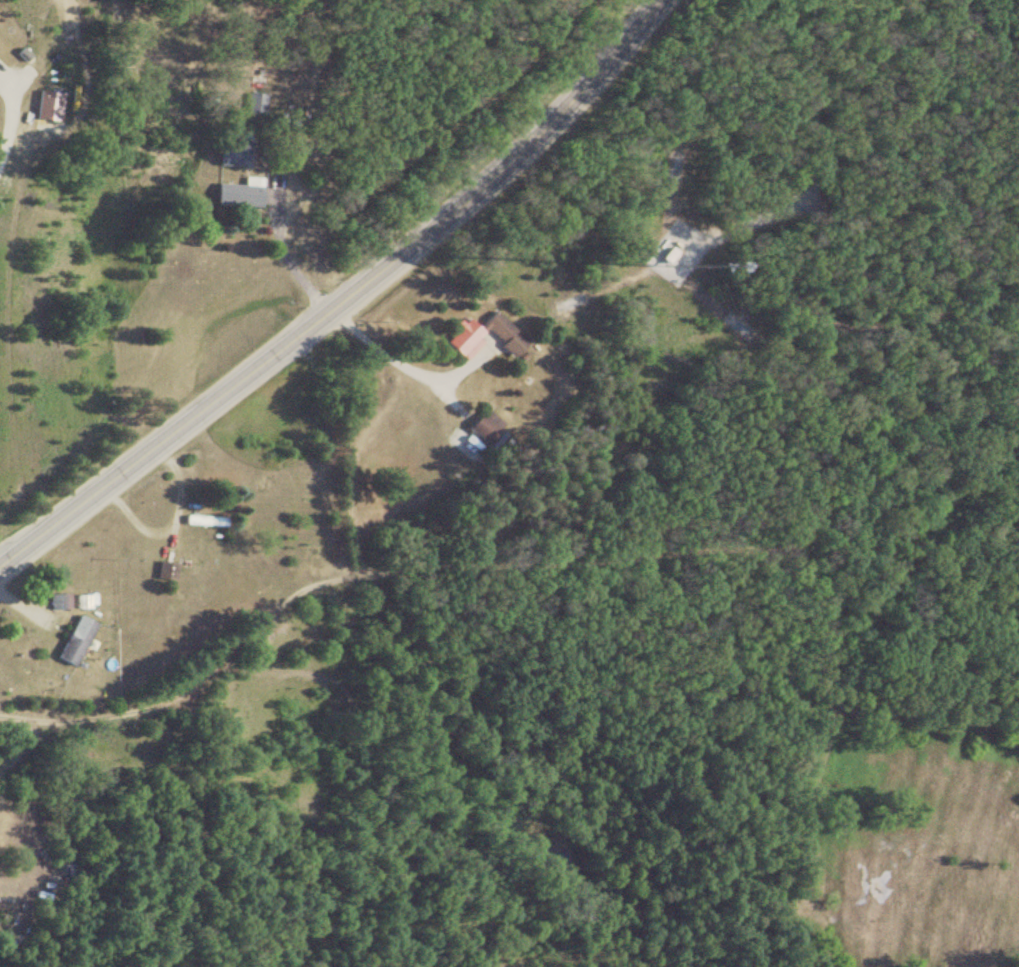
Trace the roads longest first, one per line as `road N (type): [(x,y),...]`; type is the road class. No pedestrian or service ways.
road 1 (primary): [(0,561),(415,242),(531,141),(656,0)]
road 2 (residential): [(0,715),(109,714),(157,701),(336,579),(431,565),(780,547),(793,537)]

